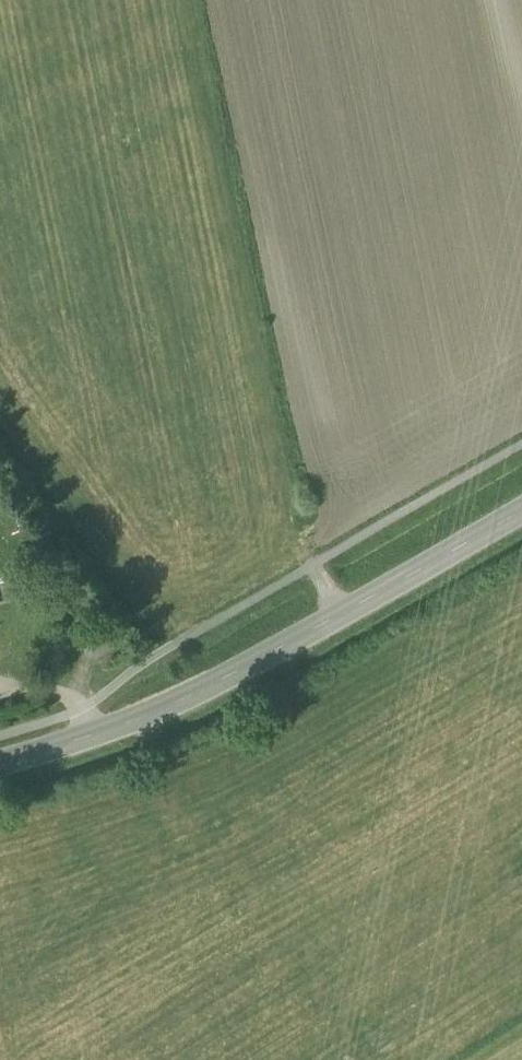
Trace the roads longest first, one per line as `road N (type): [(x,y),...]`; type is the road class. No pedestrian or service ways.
road 1 (tertiary): [(0,765),(185,697),(521,509)]

